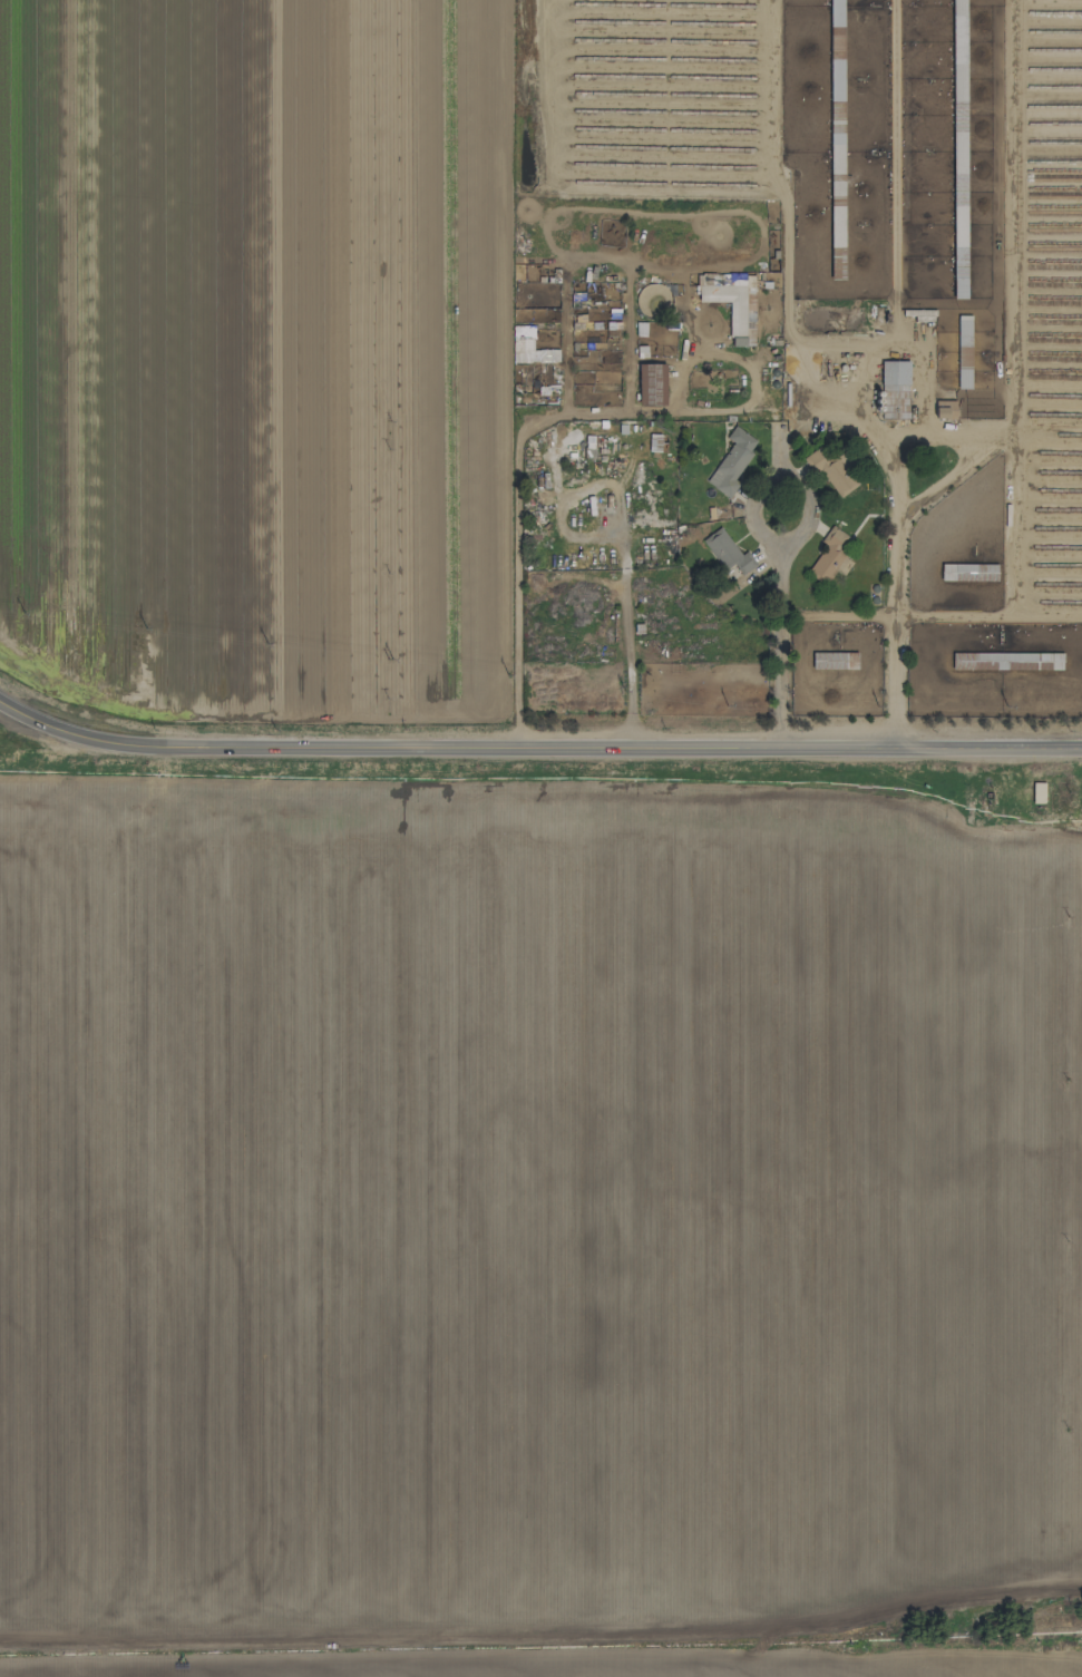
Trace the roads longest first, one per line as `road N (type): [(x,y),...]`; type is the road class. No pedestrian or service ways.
road 1 (primary): [(0,703),(75,740),(216,752),(1081,750)]

